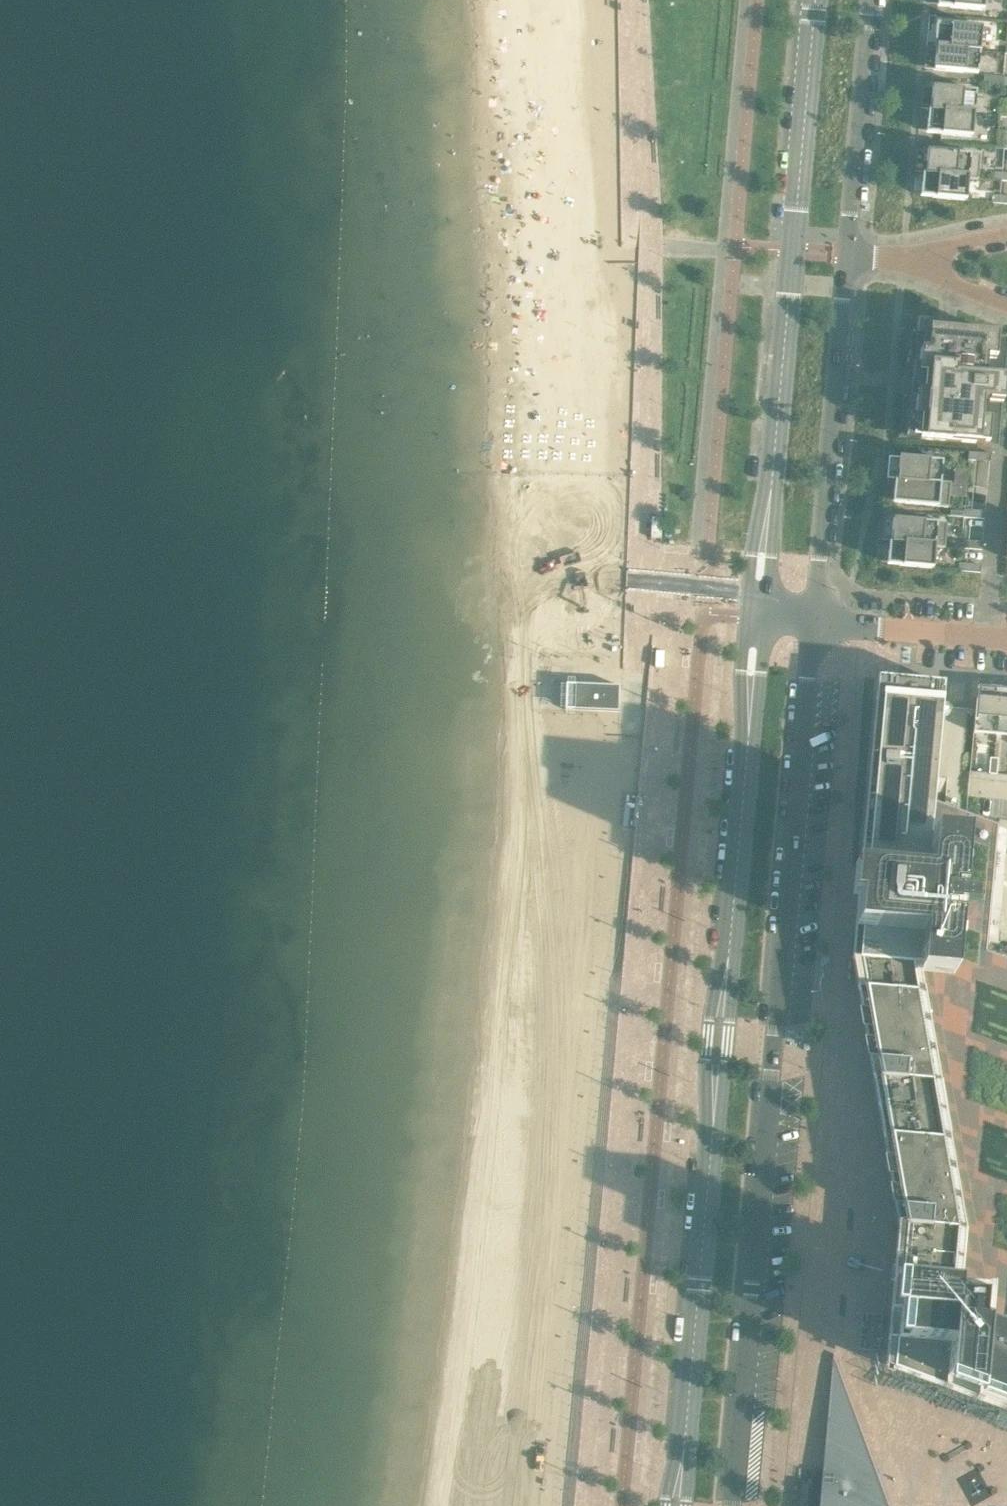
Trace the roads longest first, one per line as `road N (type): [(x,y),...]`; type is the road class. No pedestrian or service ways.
road 1 (residential): [(733,1505),(812,624)]
road 2 (tertiary): [(759,619),(685,1432)]
road 3 (tertiary): [(815,0),(759,619)]
road 4 (residential): [(812,624),(845,255)]
road 5 (residential): [(845,255),(869,0)]
road 6 (residential): [(987,638),(1002,460)]
road 7 (unclassified): [(987,638),(812,624)]

